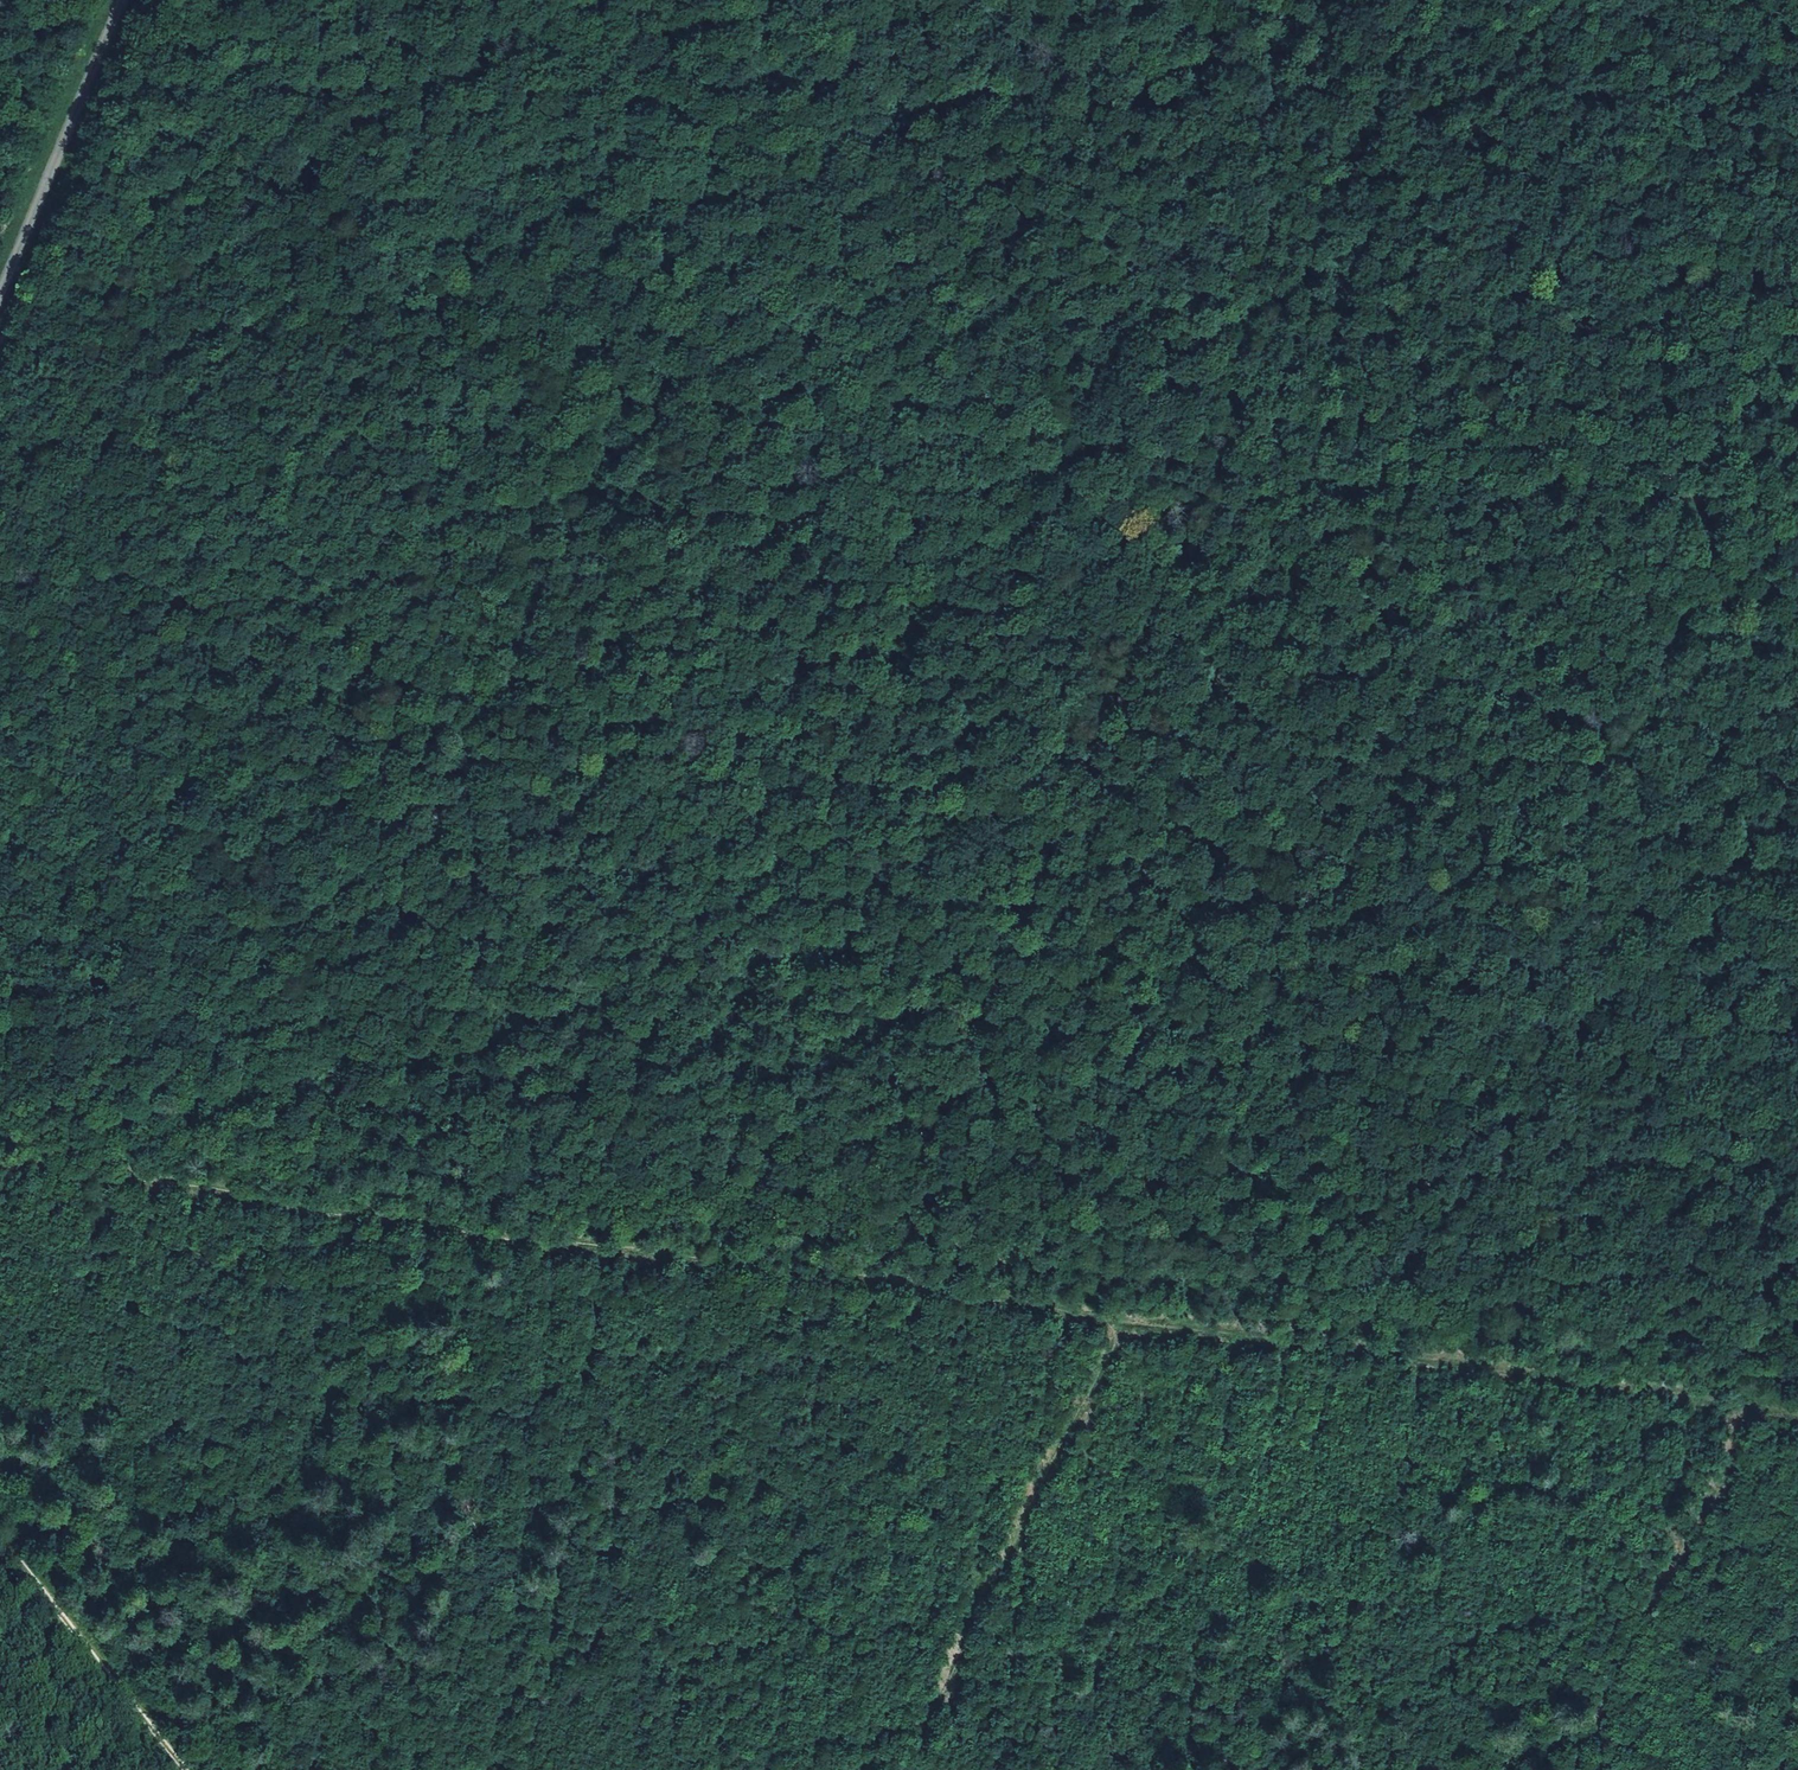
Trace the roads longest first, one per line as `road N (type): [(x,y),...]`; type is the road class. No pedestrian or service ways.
road 1 (track): [(1797,842),(1670,872),(1582,845),(1753,438),(1644,297),(1615,206),(1594,89),(1531,58),(1458,0)]
road 2 (unclassified): [(127,0),(0,304)]
road 3 (track): [(0,1537),(186,1769)]

